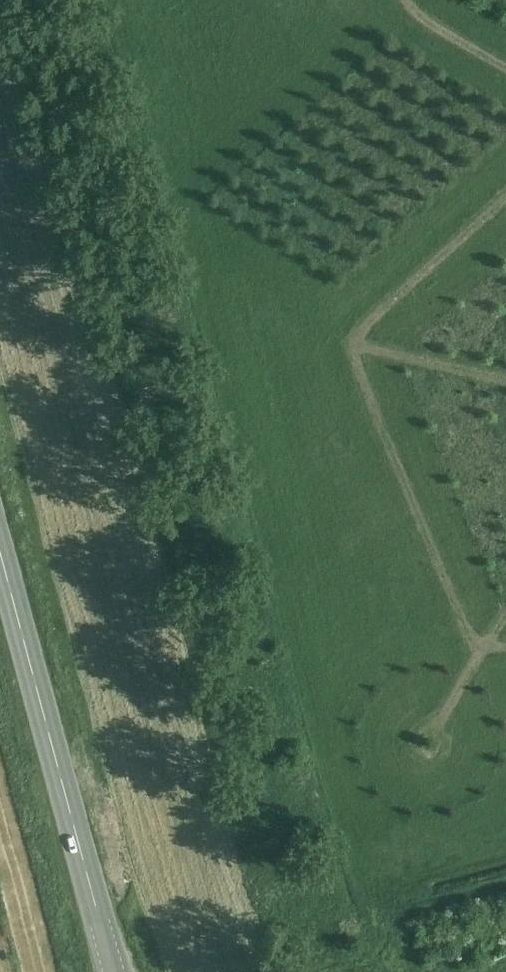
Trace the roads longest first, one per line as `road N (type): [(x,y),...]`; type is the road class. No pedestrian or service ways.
road 1 (tertiary): [(113,971),(0,554)]

